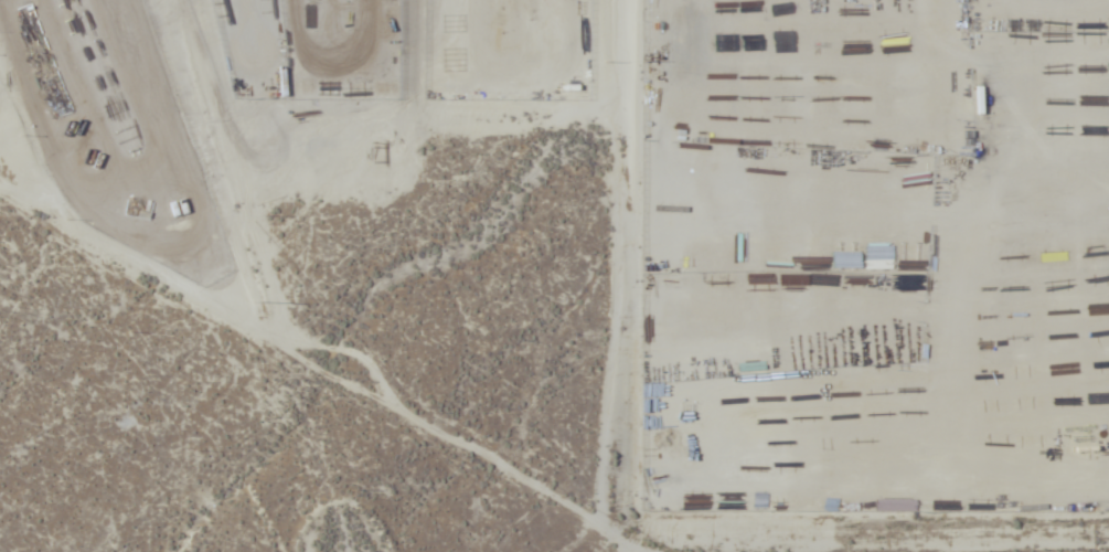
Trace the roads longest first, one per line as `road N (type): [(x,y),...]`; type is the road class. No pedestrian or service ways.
road 1 (residential): [(660,551),(0,192)]
road 2 (residential): [(621,531),(620,0)]
road 3 (residential): [(1108,115),(1052,131),(888,144),(790,109),(761,79)]

